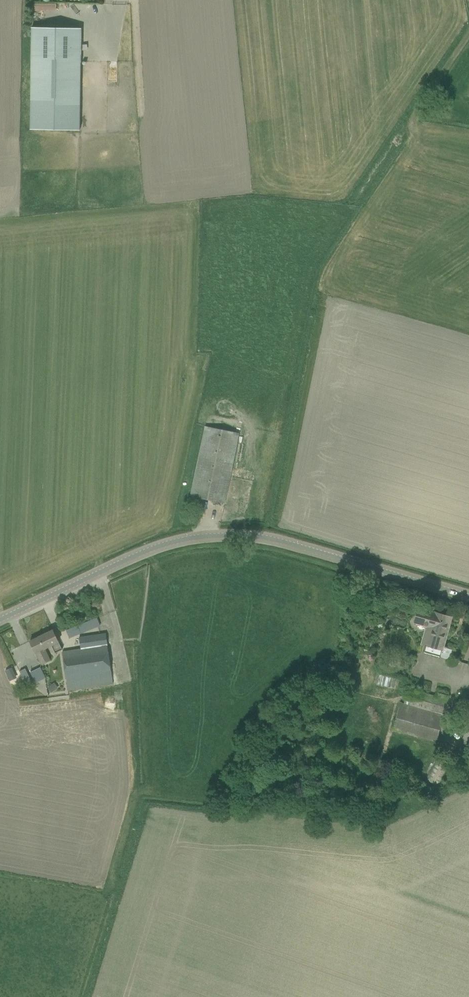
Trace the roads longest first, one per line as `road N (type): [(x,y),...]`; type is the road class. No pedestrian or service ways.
road 1 (secondary): [(468,596),(278,540),(210,536),(157,546),(0,619)]
road 2 (track): [(353,205),(468,34)]

